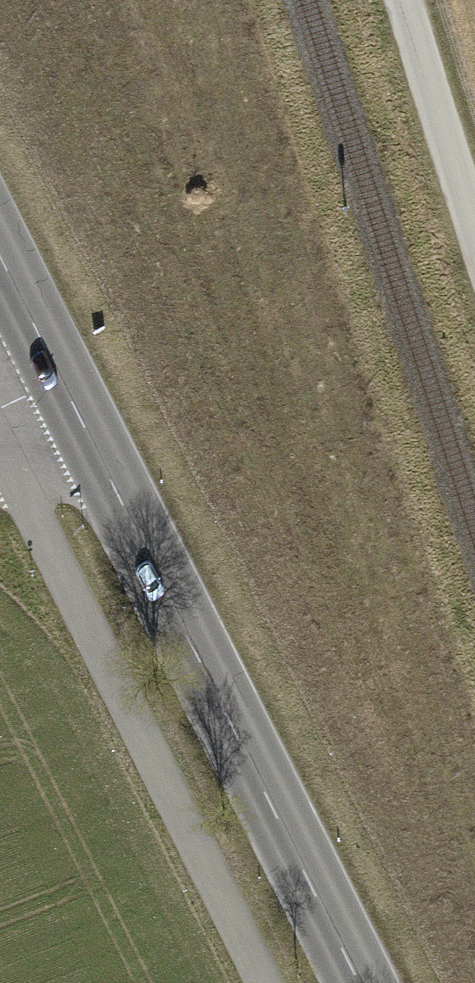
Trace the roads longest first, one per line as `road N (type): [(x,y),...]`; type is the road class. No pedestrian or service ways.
road 1 (secondary): [(59,374),(358,982)]
road 2 (track): [(264,982),(0,449)]
road 3 (track): [(401,0),(474,237)]
road 4 (secondary): [(0,255),(59,374)]

